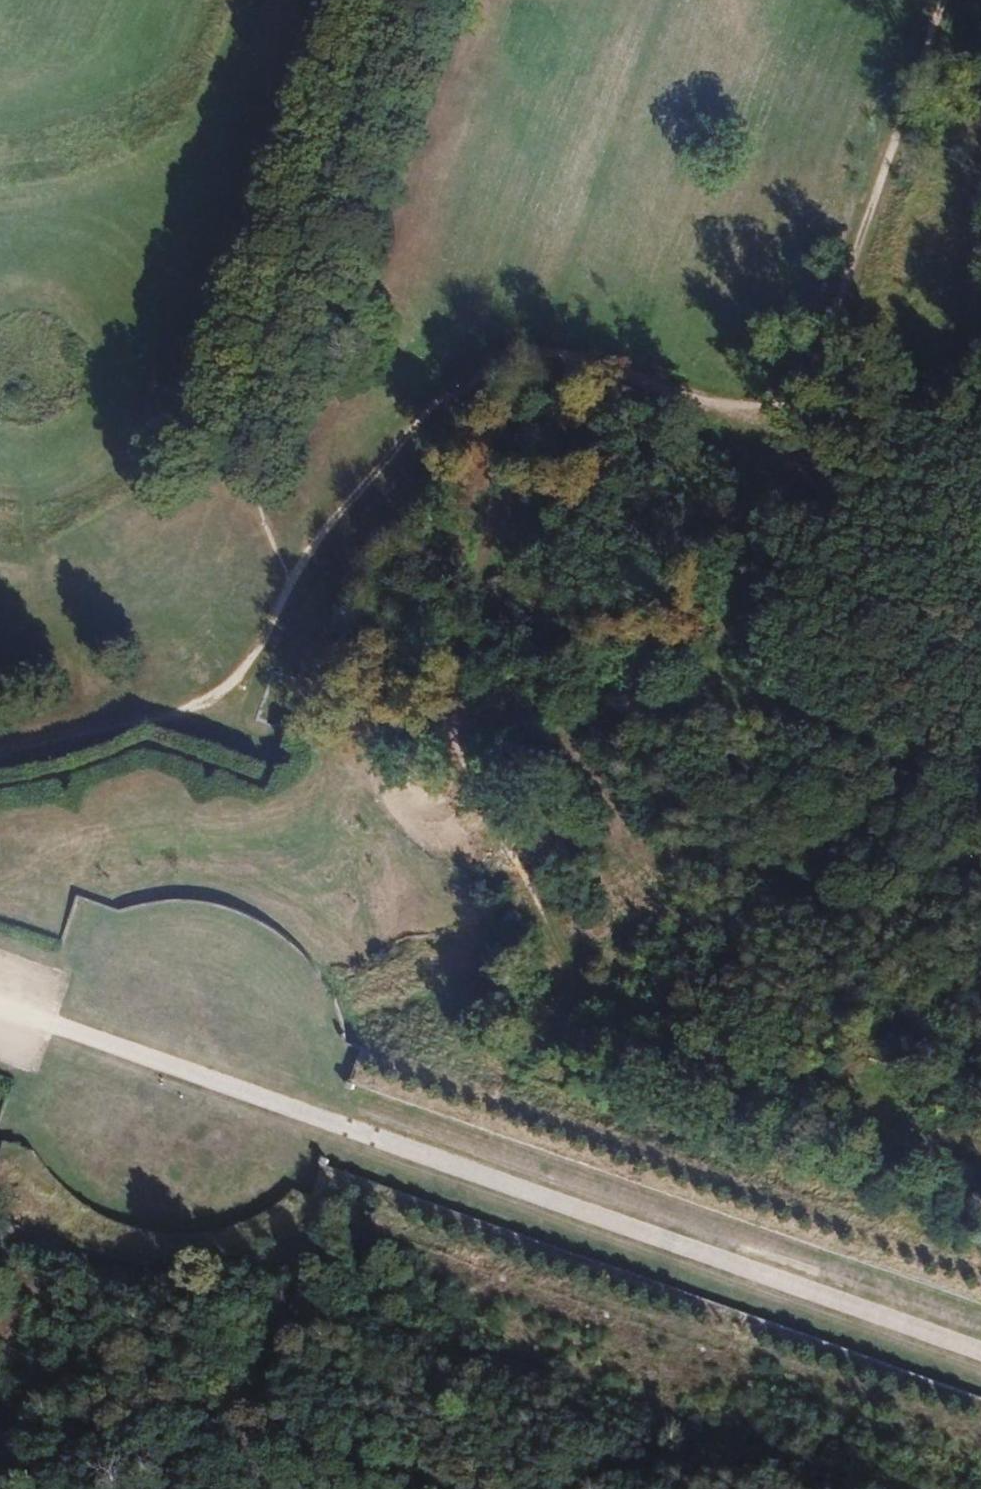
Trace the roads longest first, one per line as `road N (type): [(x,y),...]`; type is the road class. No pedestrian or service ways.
road 1 (track): [(945,0),(805,401),(759,416),(703,415),(564,356),(504,361),(462,379),(313,550),(241,671),(208,703),(157,725),(0,761)]
road 2 (track): [(980,1350),(0,1005)]

